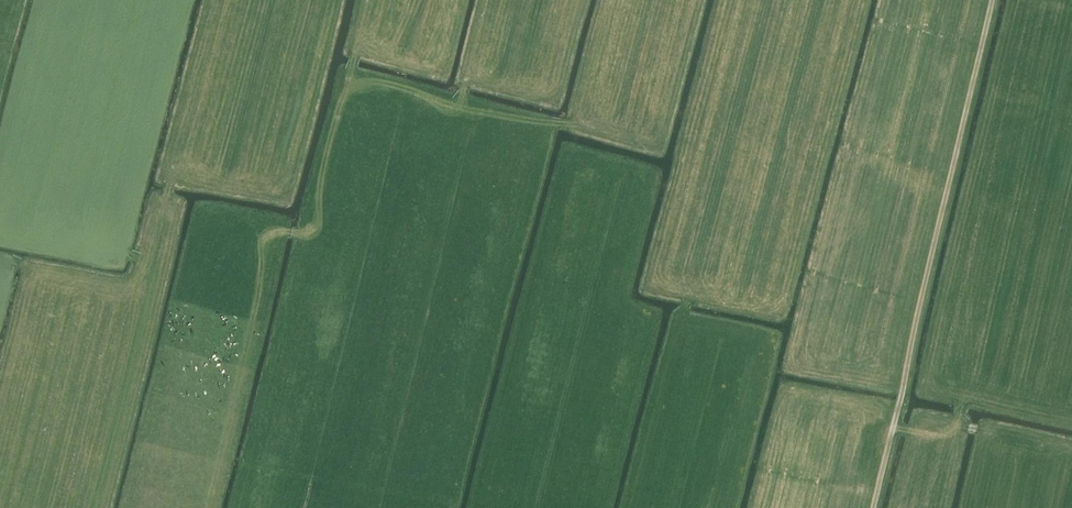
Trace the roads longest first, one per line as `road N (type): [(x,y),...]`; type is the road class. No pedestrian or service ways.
road 1 (track): [(990,0),(874,507)]

